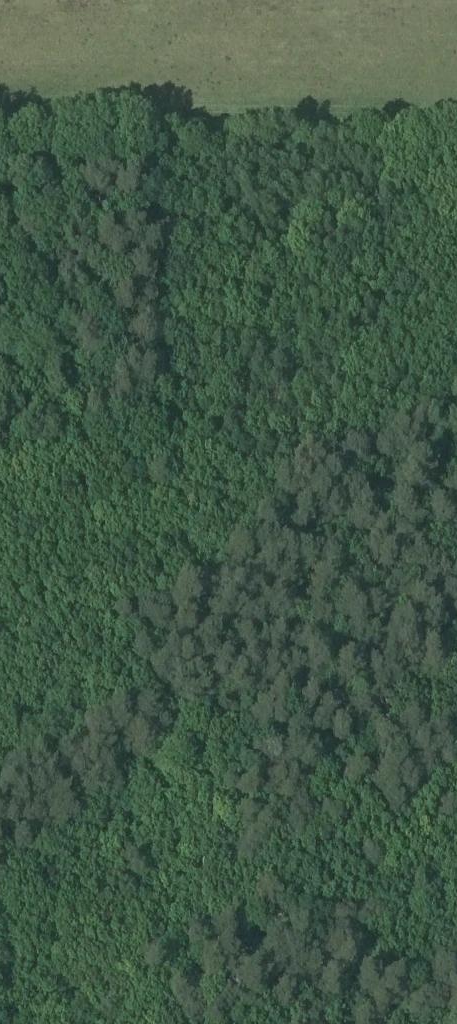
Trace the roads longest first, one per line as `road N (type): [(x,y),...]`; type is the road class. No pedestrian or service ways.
road 1 (track): [(0,106),(456,112)]

